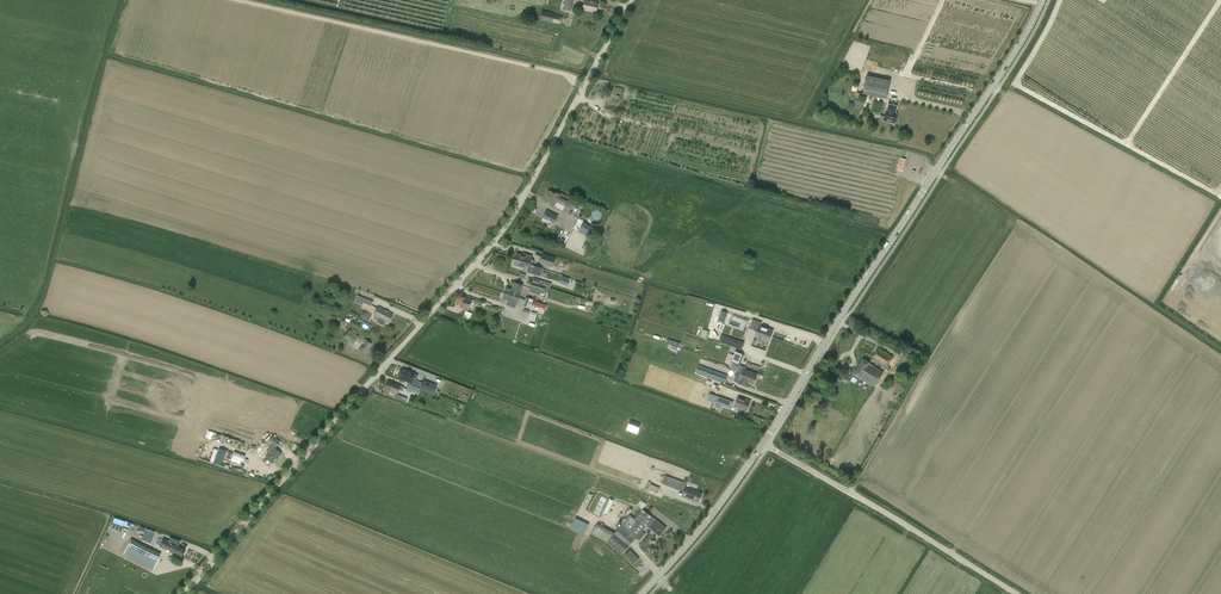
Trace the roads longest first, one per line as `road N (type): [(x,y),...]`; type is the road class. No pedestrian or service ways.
road 1 (unclassified): [(183,593),(493,246),(632,0)]
road 2 (tertiary): [(763,443),(1042,0)]
road 3 (unclassified): [(1015,593),(763,443)]
road 4 (tertiary): [(637,593),(763,443)]

